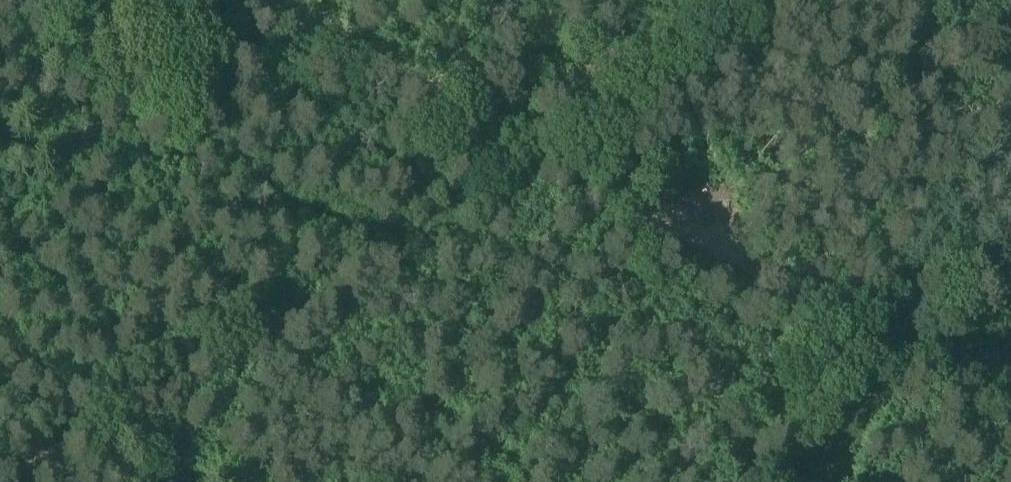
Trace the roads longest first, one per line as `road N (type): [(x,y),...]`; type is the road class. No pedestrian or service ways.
road 1 (track): [(553,158),(539,179),(4,474)]
road 2 (track): [(255,0),(812,294)]
road 3 (track): [(553,158),(561,145),(787,0)]
road 4 (track): [(812,294),(1010,400)]
road 5 (track): [(756,481),(812,294)]

